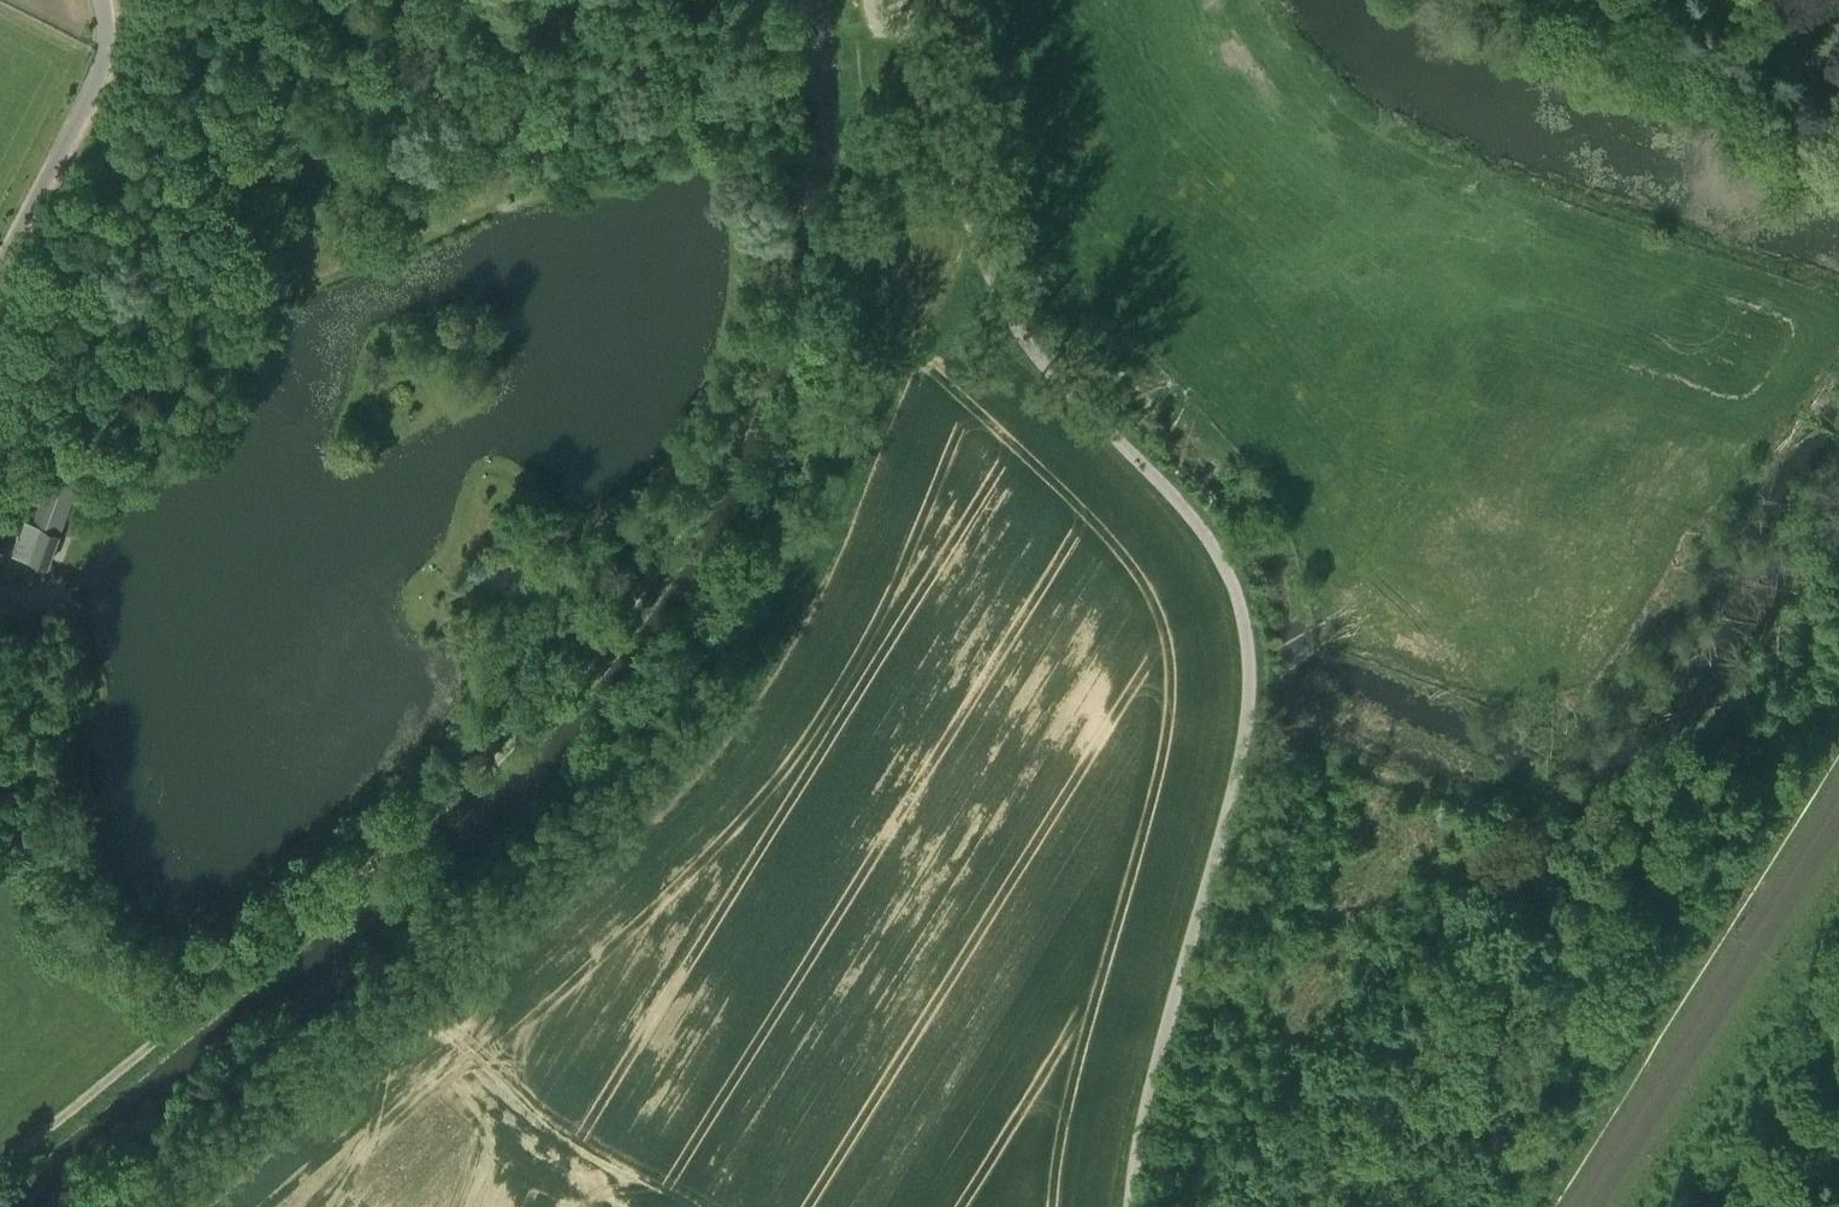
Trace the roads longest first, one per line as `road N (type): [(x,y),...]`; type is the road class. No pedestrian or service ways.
road 1 (track): [(0,1170),(481,778),(642,592),(707,480),(759,336),(782,132),(764,0)]
road 2 (unclassified): [(1130,1206),(1147,1099),(1233,784),(1249,684),(1246,639),(1204,540),(1049,374),(1005,313),(904,0)]
road 3 (unclassified): [(0,266),(94,89),(106,52),(105,0)]

